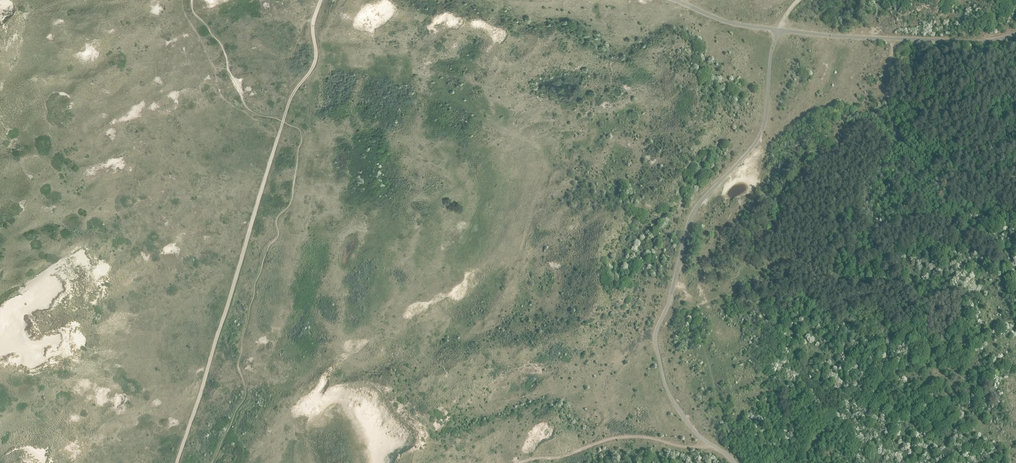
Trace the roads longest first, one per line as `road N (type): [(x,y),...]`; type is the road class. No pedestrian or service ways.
road 1 (unclassified): [(178,462),(292,90),(317,61),(312,33),(321,0)]
road 2 (unclassified): [(778,30),(976,42),(1015,33)]

